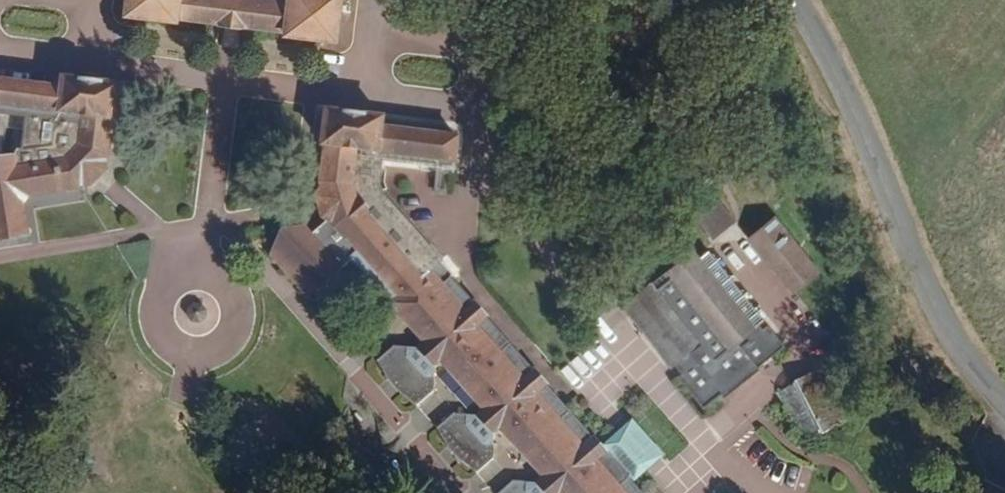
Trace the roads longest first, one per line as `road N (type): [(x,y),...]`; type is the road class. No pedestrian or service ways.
road 1 (unclassified): [(796,0),(936,314),(1004,397)]

